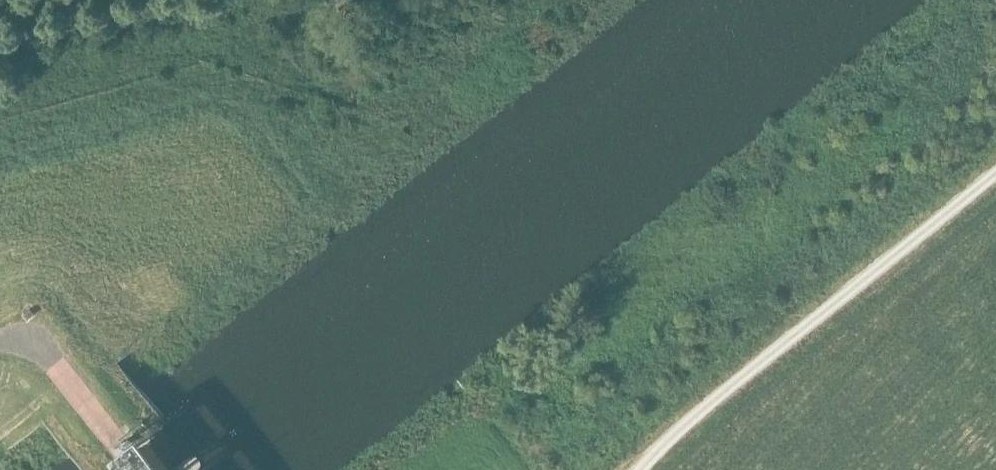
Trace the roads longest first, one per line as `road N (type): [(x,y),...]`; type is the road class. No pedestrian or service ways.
road 1 (track): [(995,174),(638,469)]
road 2 (unclassified): [(0,350),(29,347),(72,368),(108,433)]

